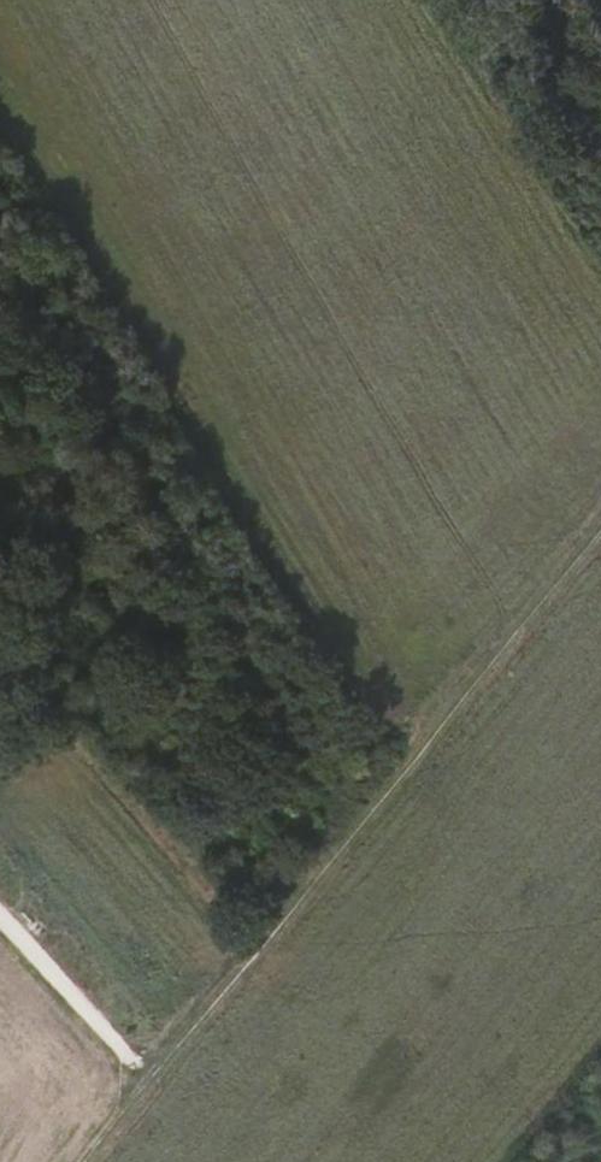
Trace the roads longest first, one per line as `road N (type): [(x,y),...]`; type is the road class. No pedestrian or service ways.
road 1 (track): [(82,1161),(600,527)]

